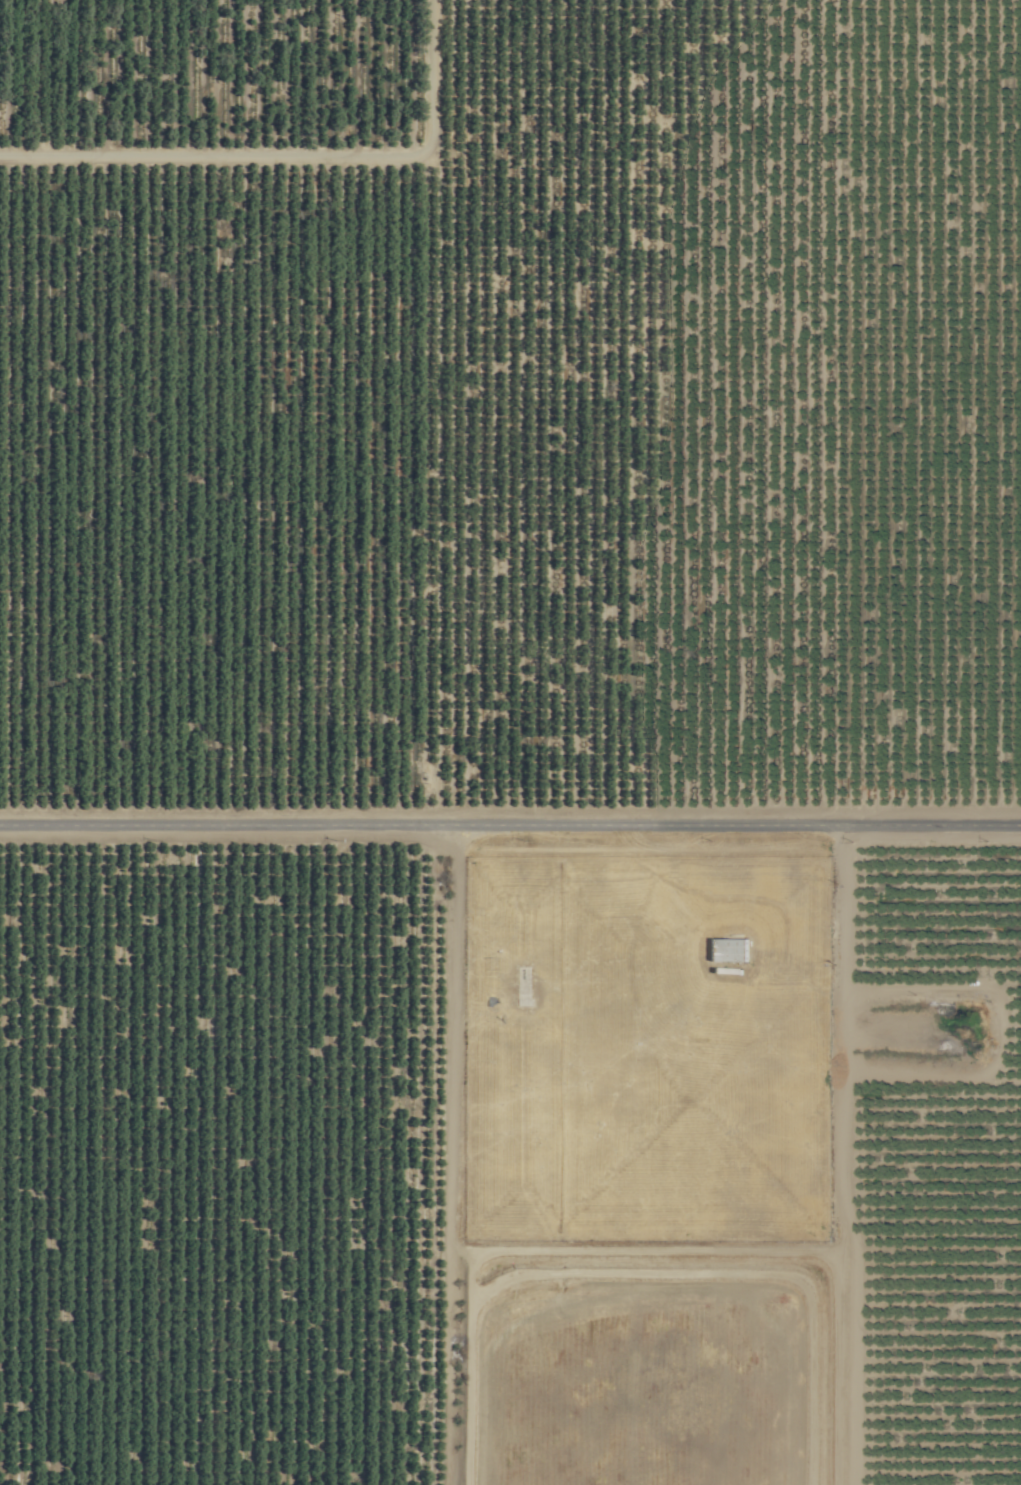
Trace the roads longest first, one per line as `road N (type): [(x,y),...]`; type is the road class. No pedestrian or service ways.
road 1 (residential): [(1020,831),(0,825)]
road 2 (track): [(0,155),(430,160),(440,134),(438,0)]

